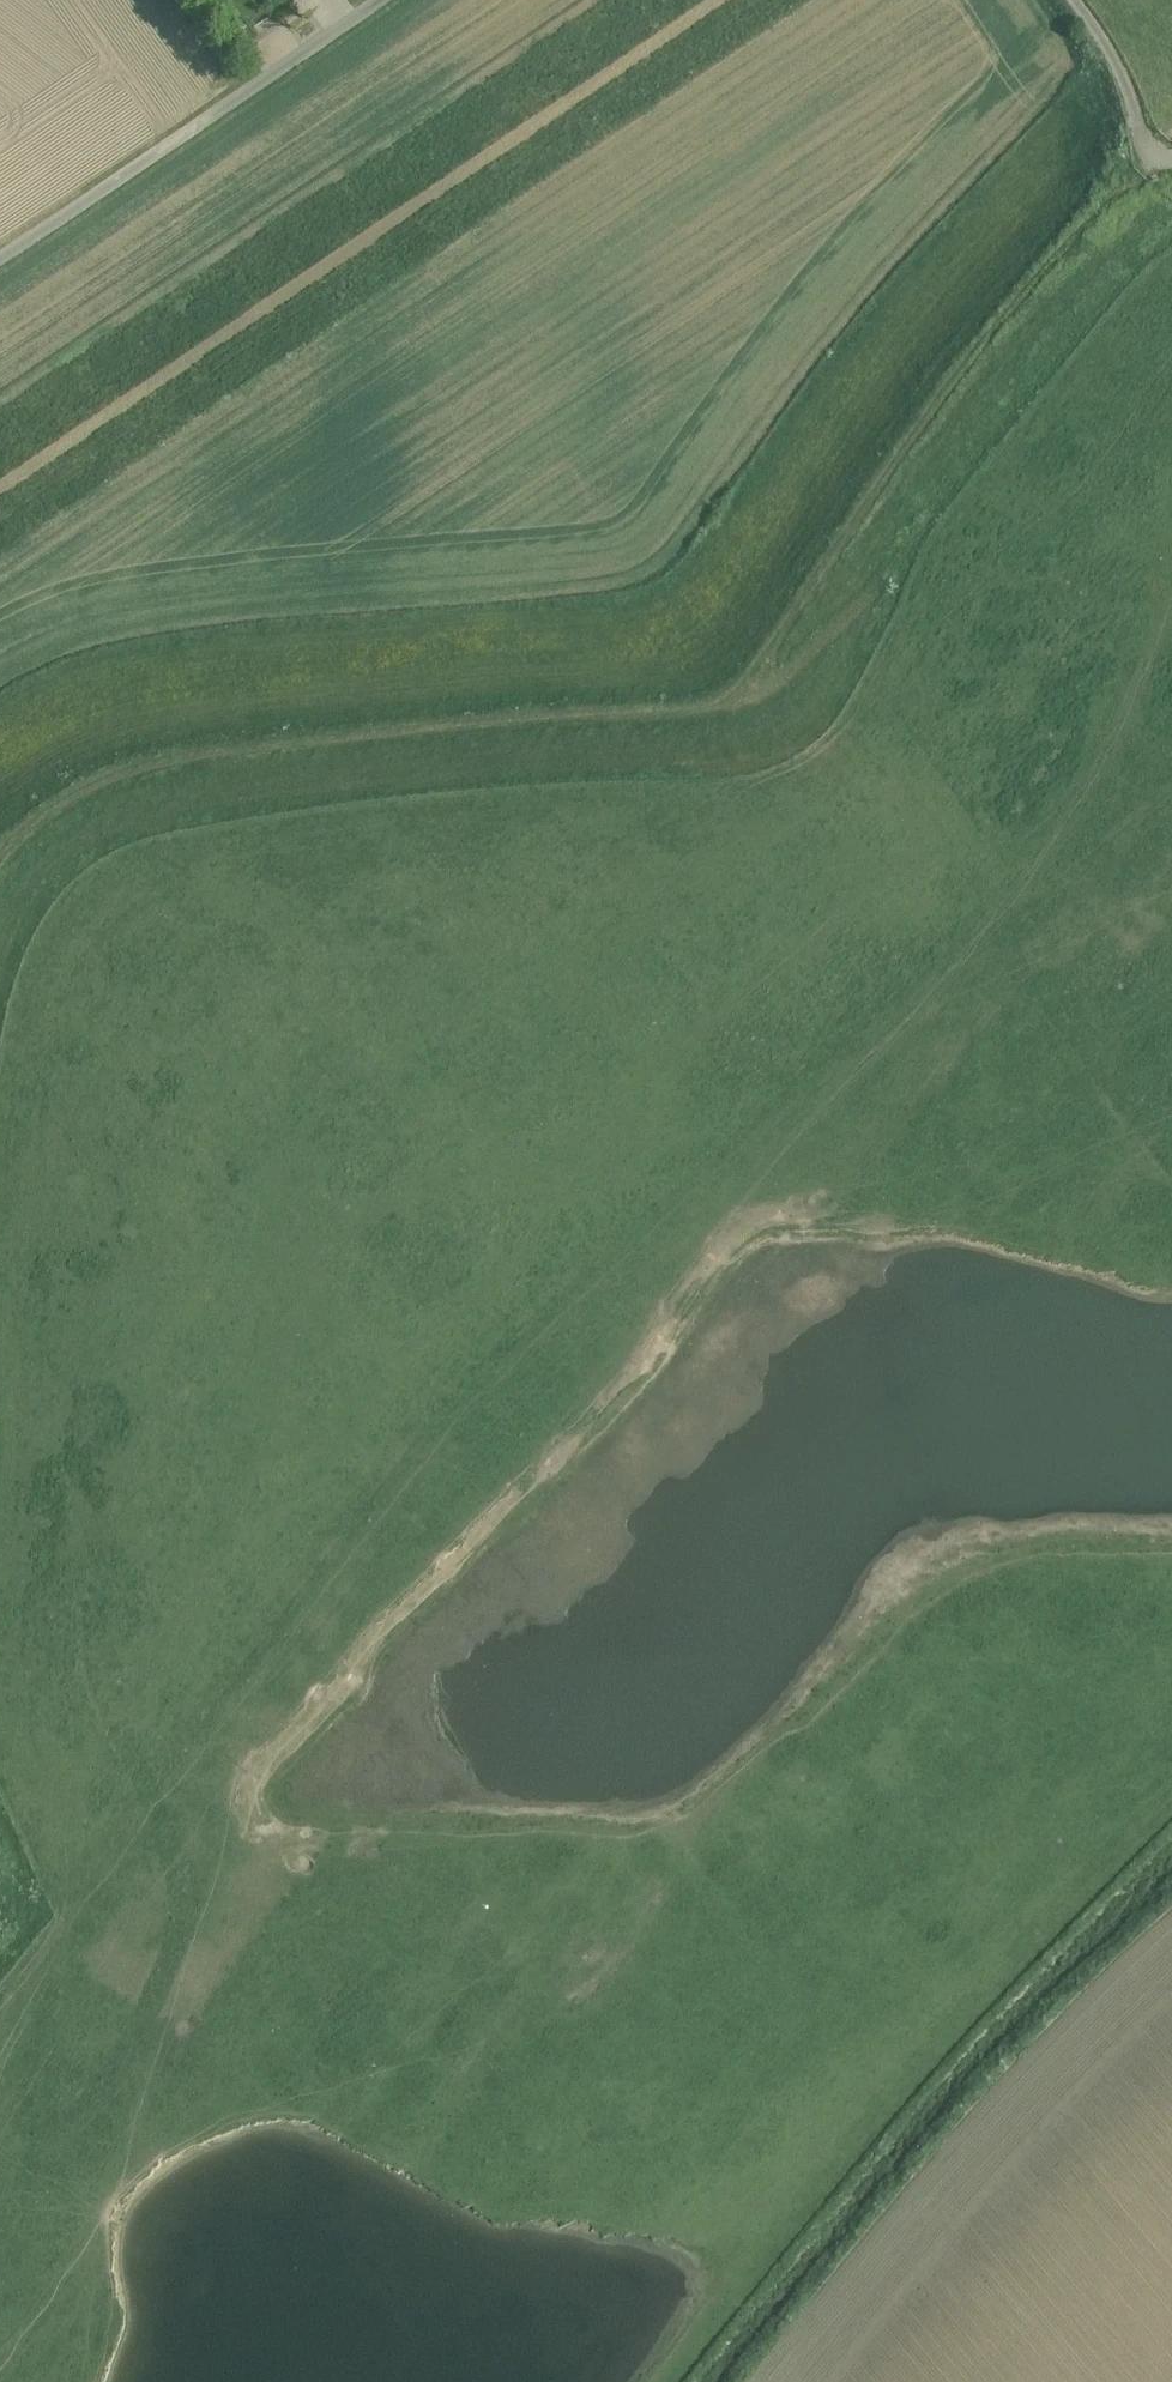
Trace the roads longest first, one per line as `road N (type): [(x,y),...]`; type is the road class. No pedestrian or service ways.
road 1 (unclassified): [(0,258),(378,0)]
road 2 (unclassified): [(1072,0),(1151,143),(1171,153)]

